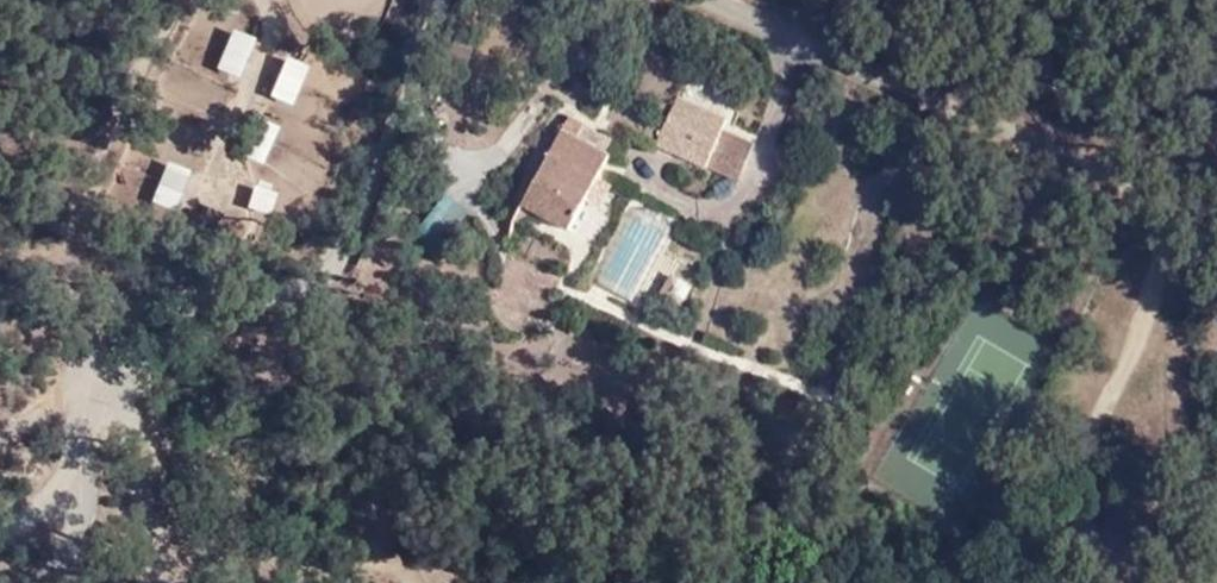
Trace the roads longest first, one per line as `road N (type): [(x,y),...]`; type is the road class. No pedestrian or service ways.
road 1 (unclassified): [(424,0),(370,133),(286,277),(148,293),(80,416),(60,552),(27,582)]
road 2 (residential): [(1153,112),(1091,338),(1092,420),(1141,502),(1216,534)]
road 3 (residential): [(1153,112),(840,0)]
road 4 (track): [(80,416),(142,447),(147,582)]
road 5 (residential): [(1209,0),(1153,112)]

